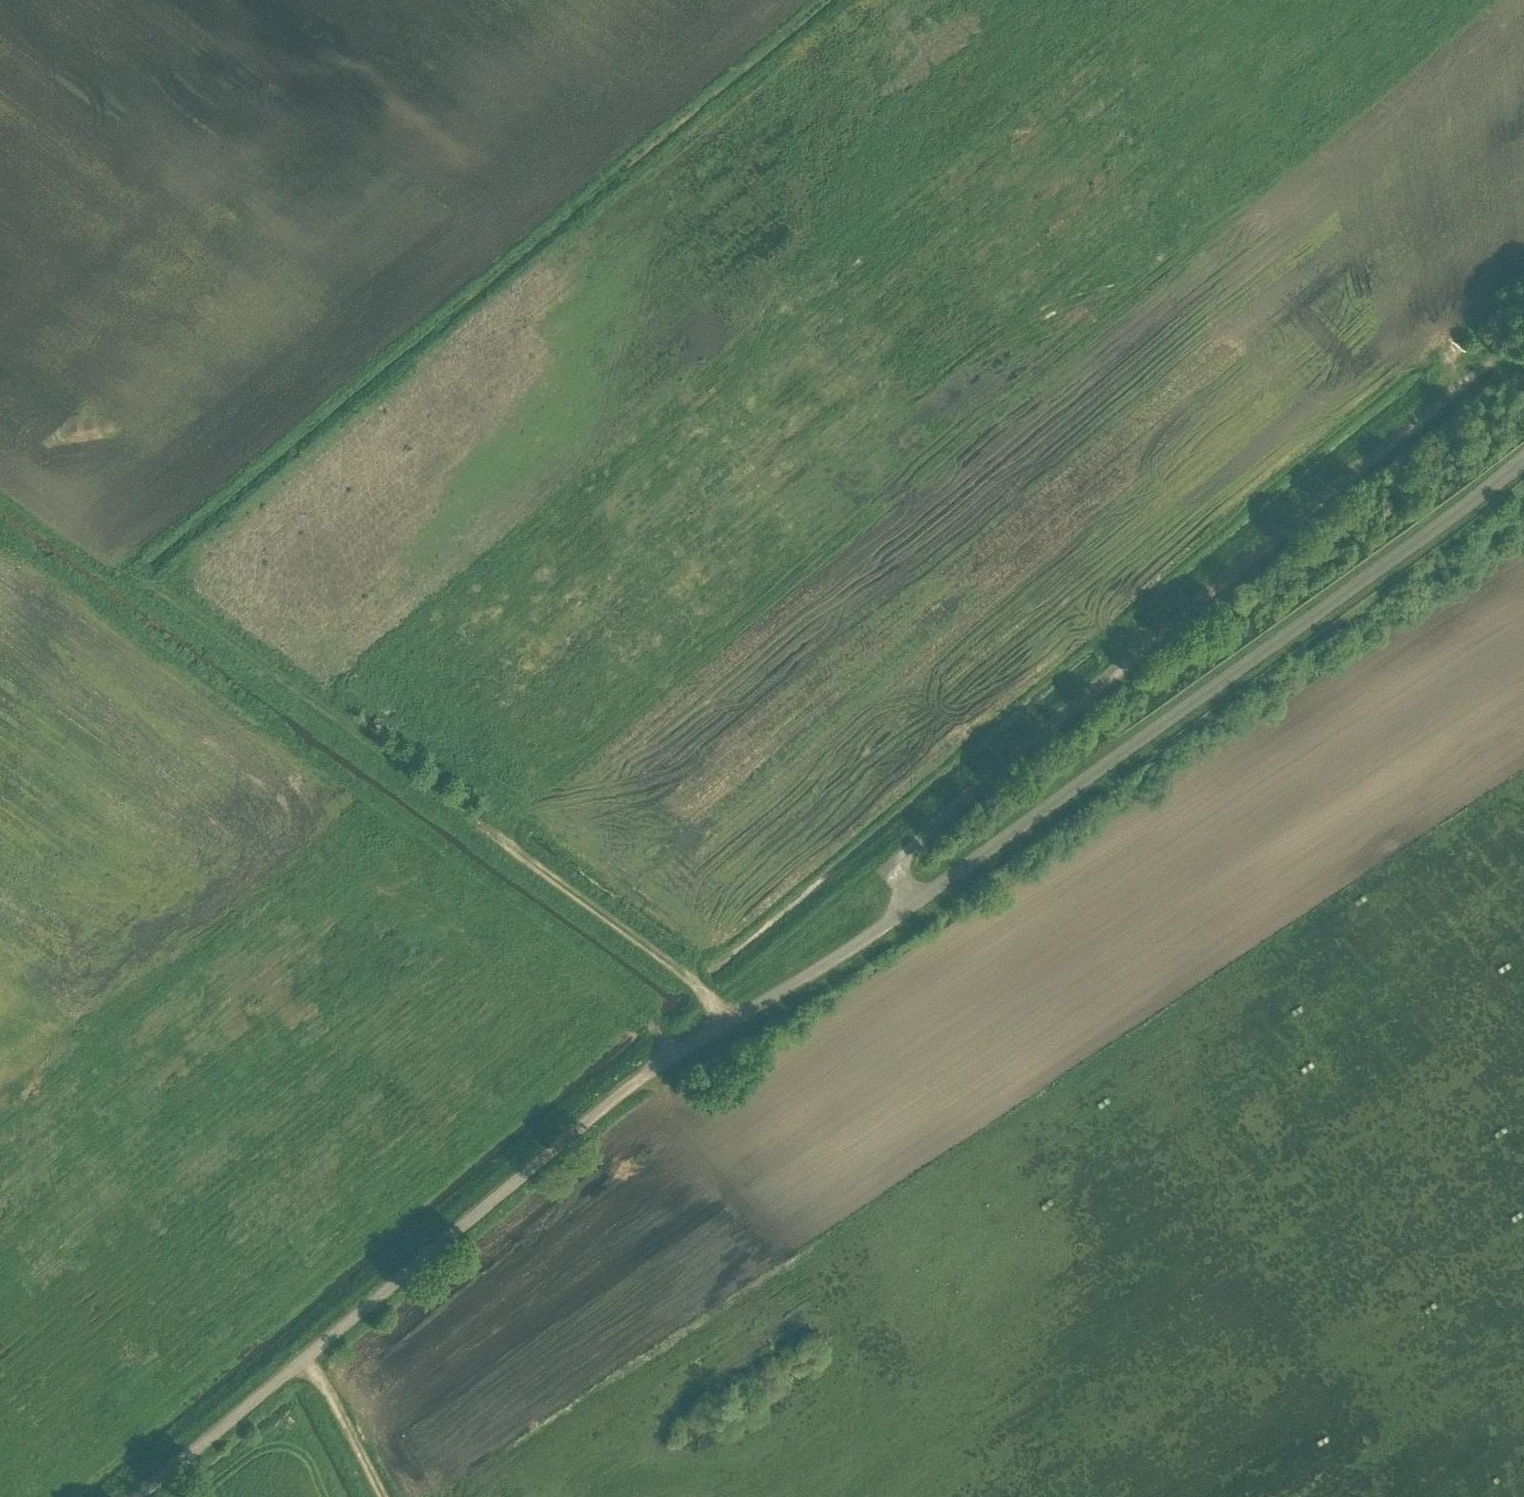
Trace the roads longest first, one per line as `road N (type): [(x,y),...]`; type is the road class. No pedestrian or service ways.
road 1 (track): [(1523,454),(913,900),(670,1053),(137,1496)]
road 2 (track): [(727,1020),(128,576)]
road 3 (track): [(309,1355),(379,1496)]

